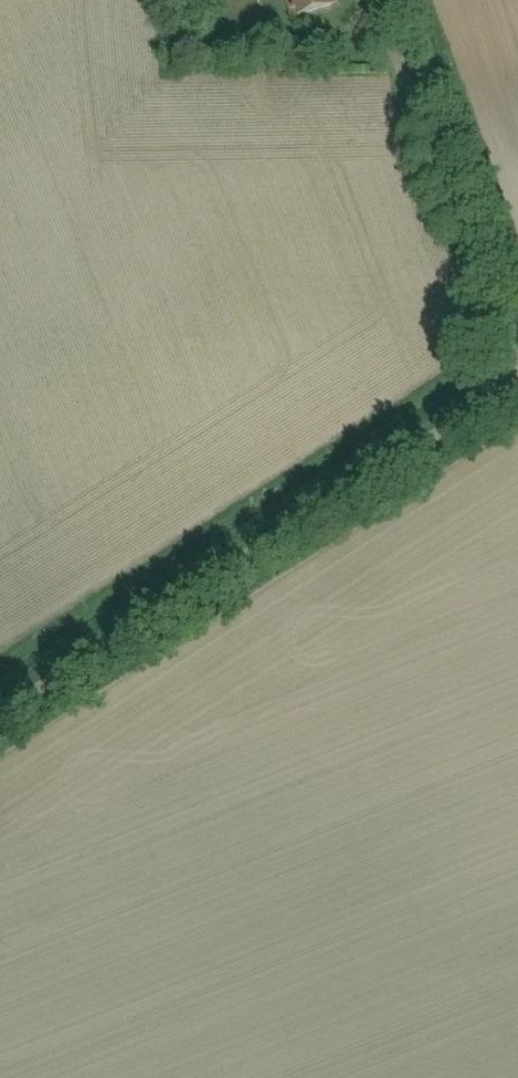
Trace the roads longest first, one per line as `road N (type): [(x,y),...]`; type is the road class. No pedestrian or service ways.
road 1 (residential): [(0,704),(515,370)]
road 2 (residential): [(515,370),(381,0)]

